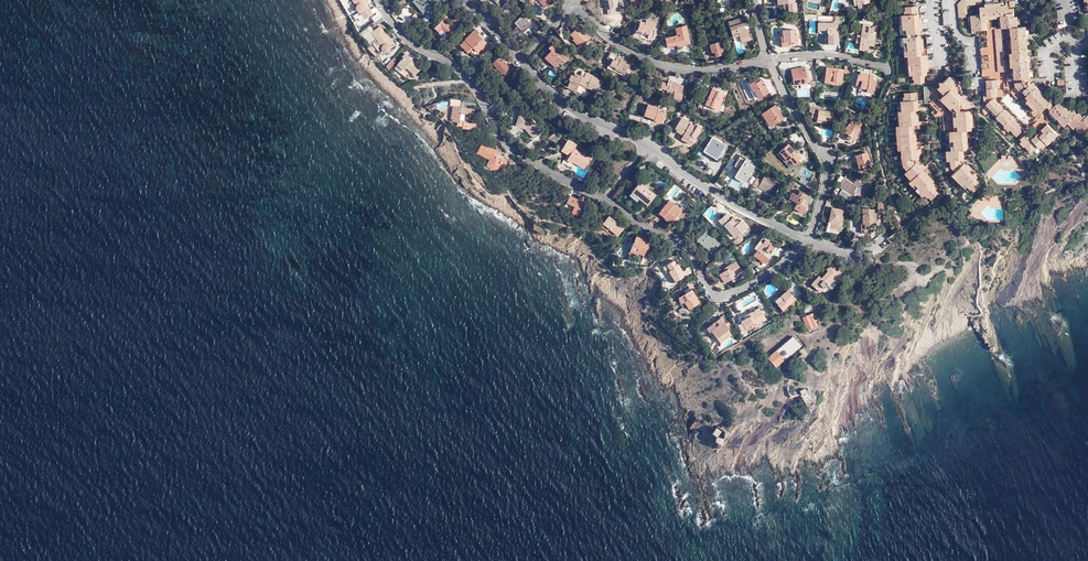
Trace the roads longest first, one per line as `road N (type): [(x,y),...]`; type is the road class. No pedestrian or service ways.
road 1 (residential): [(378,0),(405,41),(452,63),(468,80),(508,147),(606,200)]
road 2 (residential): [(606,200),(675,239),(718,295),(764,278),(806,241)]
road 3 (residential): [(571,2),(612,38),(681,69),(769,58)]
road 4 (residential): [(806,241),(829,162),(769,58)]
road 5 (residential): [(648,144),(681,173),(806,241)]
road 6 (residential): [(520,60),(578,114),(648,144)]
road 7 (residential): [(769,58),(889,66)]

